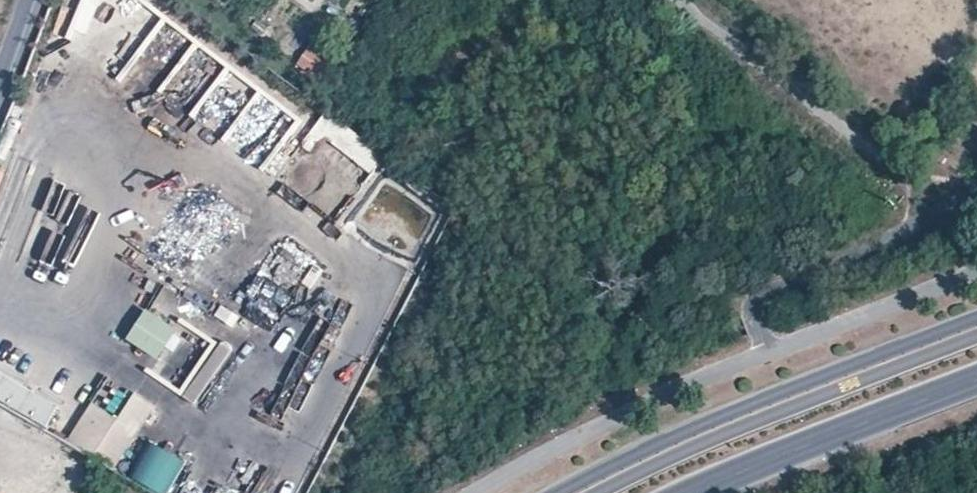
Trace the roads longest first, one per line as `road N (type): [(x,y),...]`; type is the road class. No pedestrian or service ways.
road 1 (secondary): [(976,321),(736,412),(560,492)]
road 2 (track): [(673,0),(938,215)]
road 3 (secondary): [(694,492),(976,381)]

